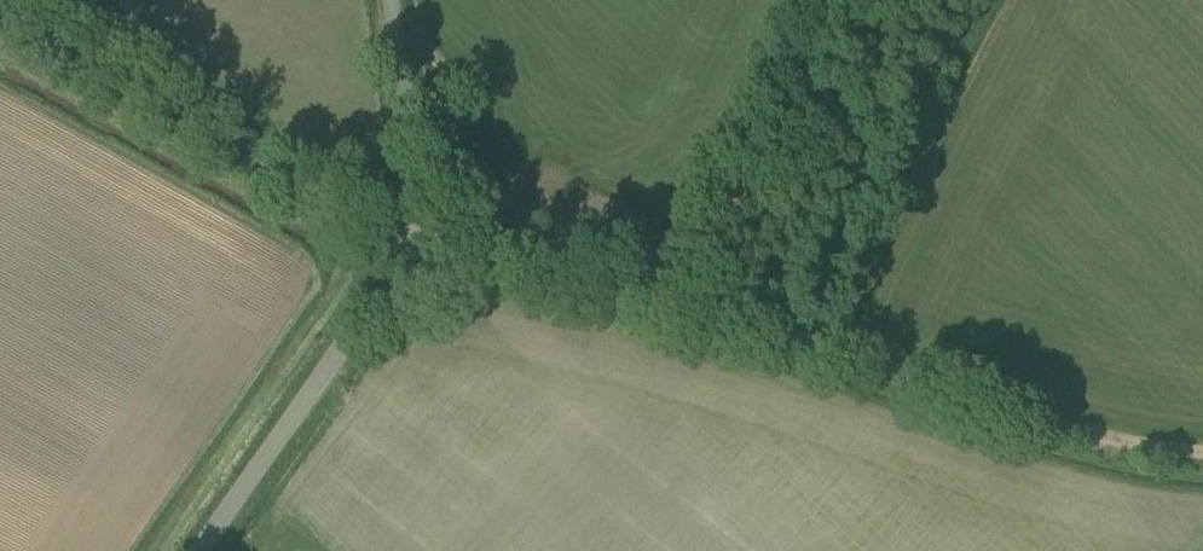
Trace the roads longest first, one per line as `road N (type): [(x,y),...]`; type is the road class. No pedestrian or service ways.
road 1 (track): [(1202,450),(1148,449),(406,239)]
road 2 (unclassified): [(204,550),(406,239),(406,104),(393,0)]

